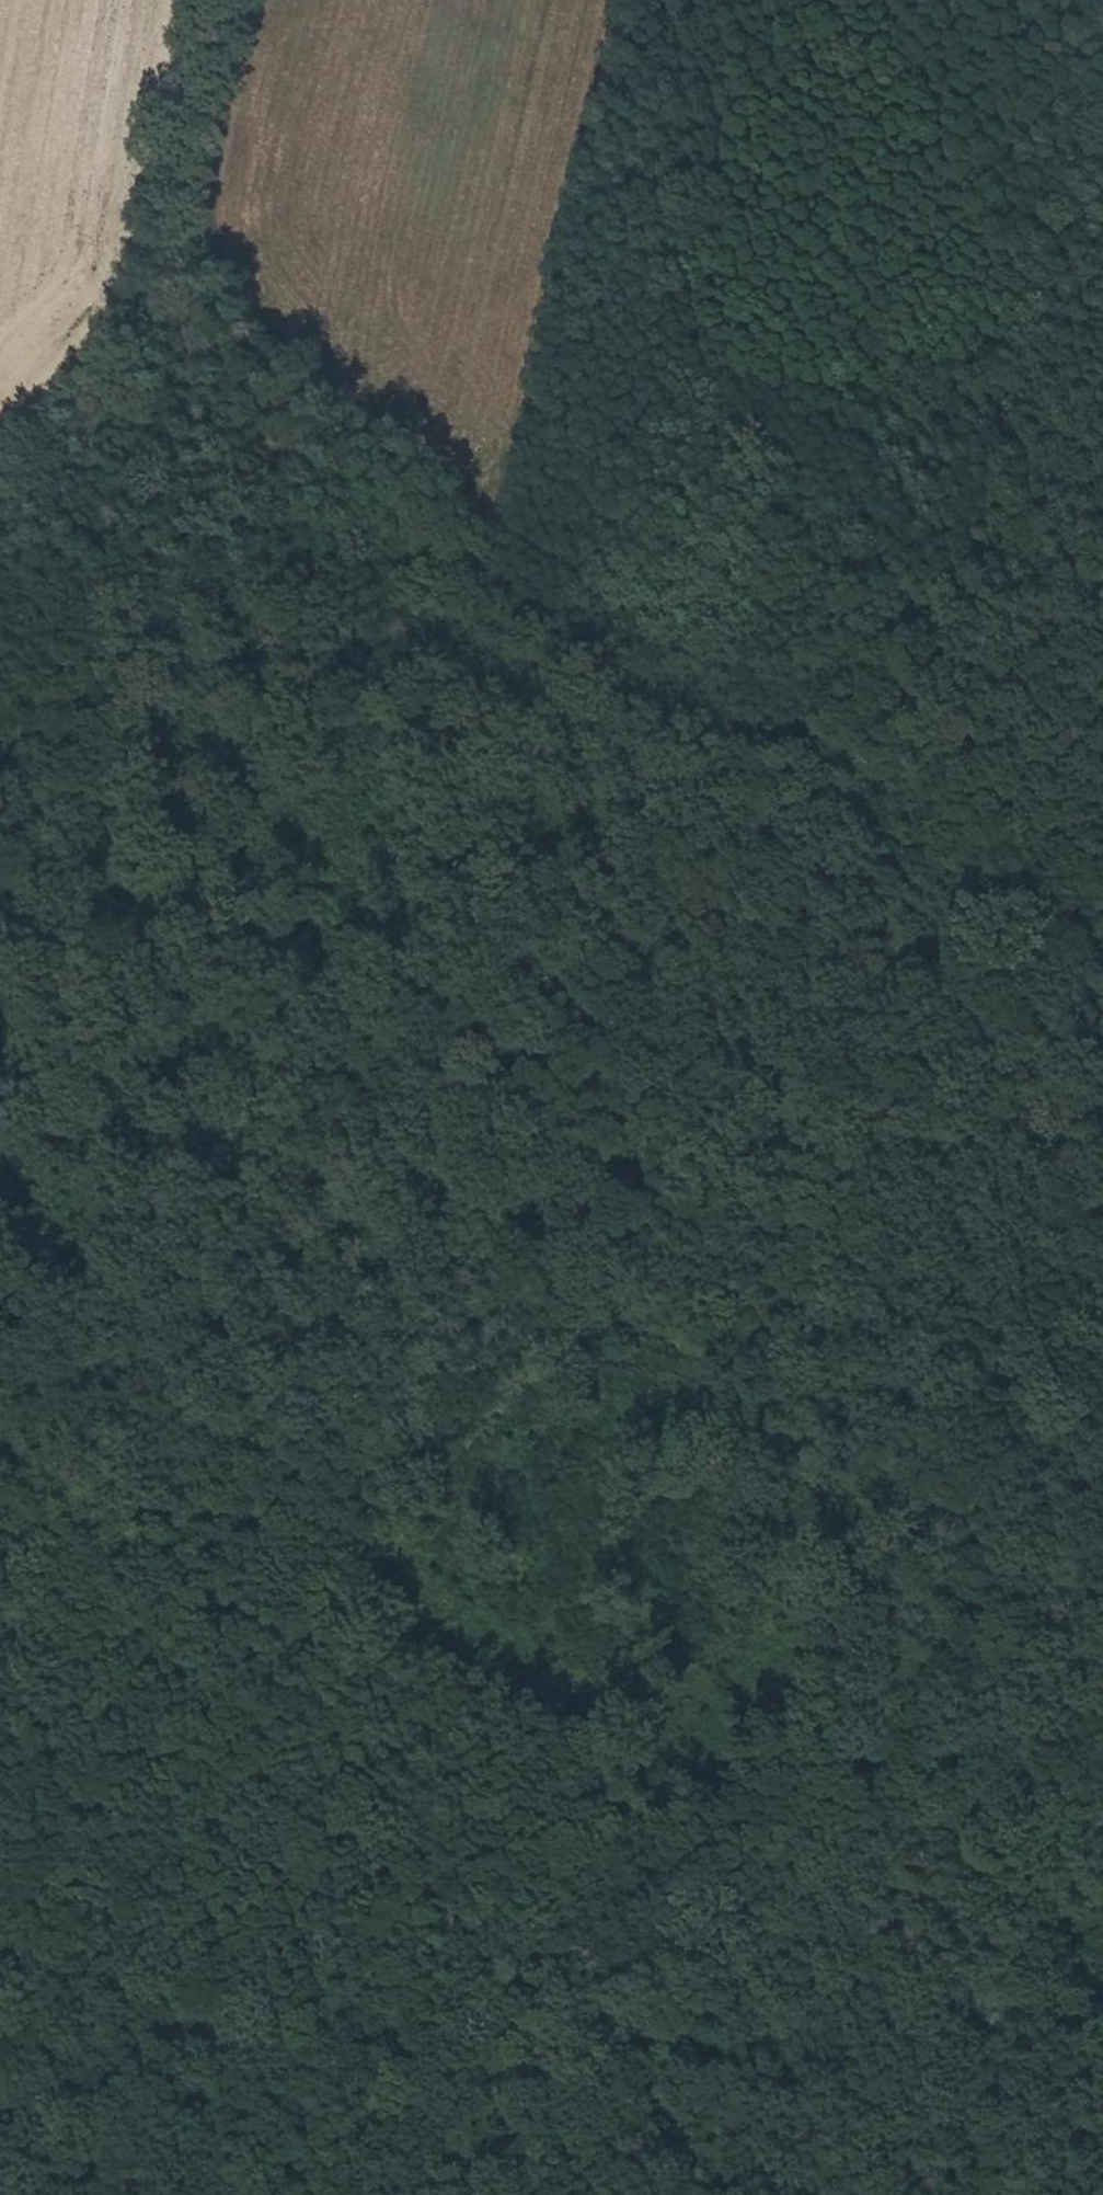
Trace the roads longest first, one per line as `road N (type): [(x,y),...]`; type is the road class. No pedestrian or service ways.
road 1 (track): [(0,469),(149,285),(204,0)]

